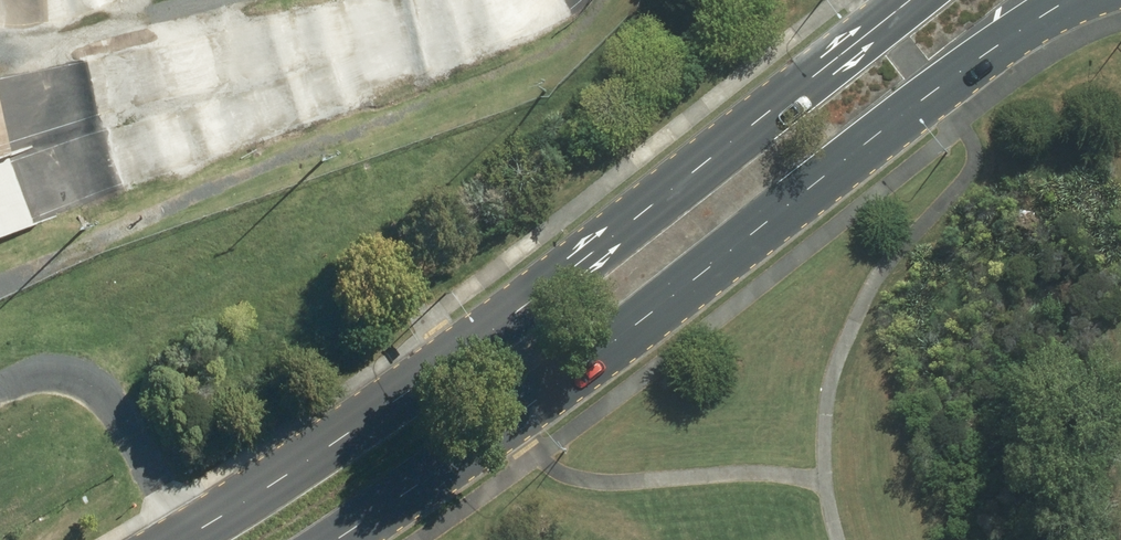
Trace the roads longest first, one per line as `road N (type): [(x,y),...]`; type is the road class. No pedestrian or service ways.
road 1 (primary): [(167,539),(499,317),(903,0)]
road 2 (primary): [(1061,0),(522,427),(339,539)]

